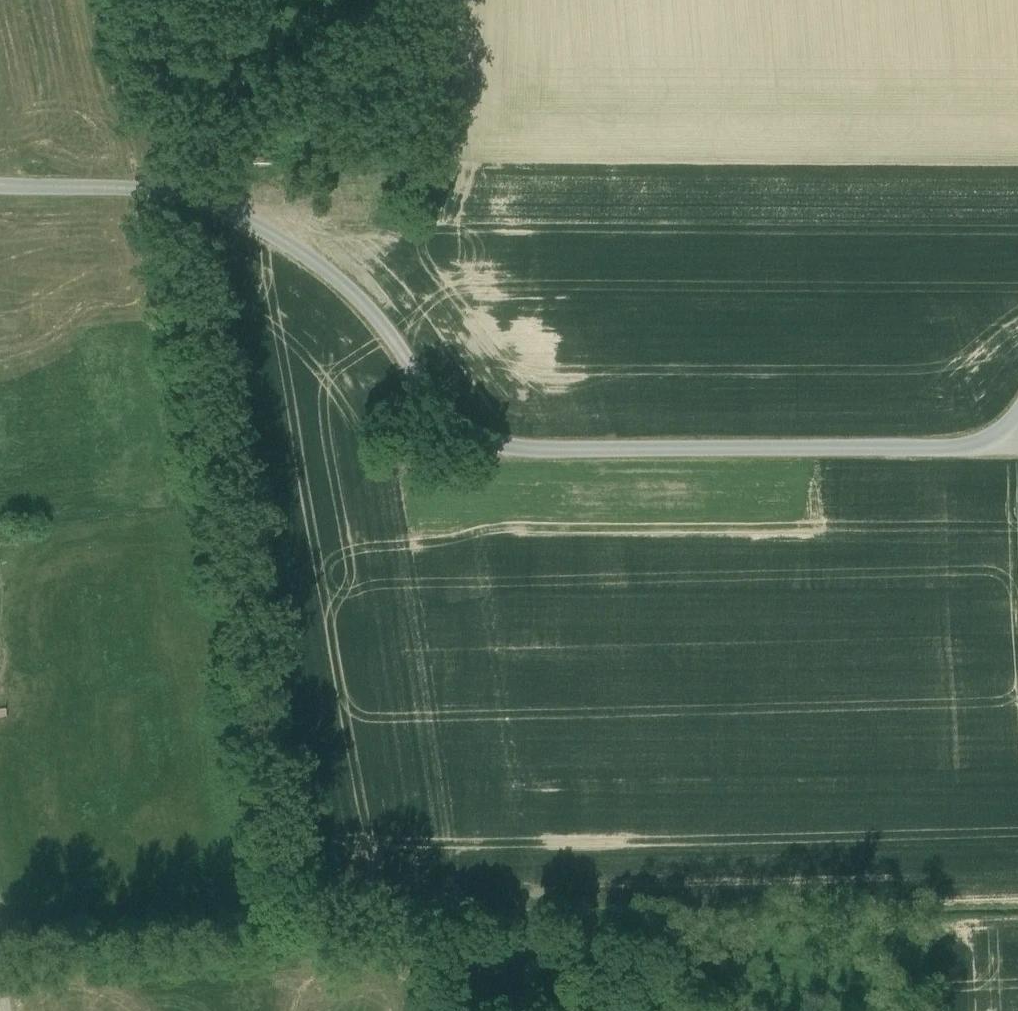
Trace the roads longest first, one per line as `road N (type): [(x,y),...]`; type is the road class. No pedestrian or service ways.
road 1 (track): [(1017,446),(463,451),(361,307),(279,244),(177,197),(0,188)]

